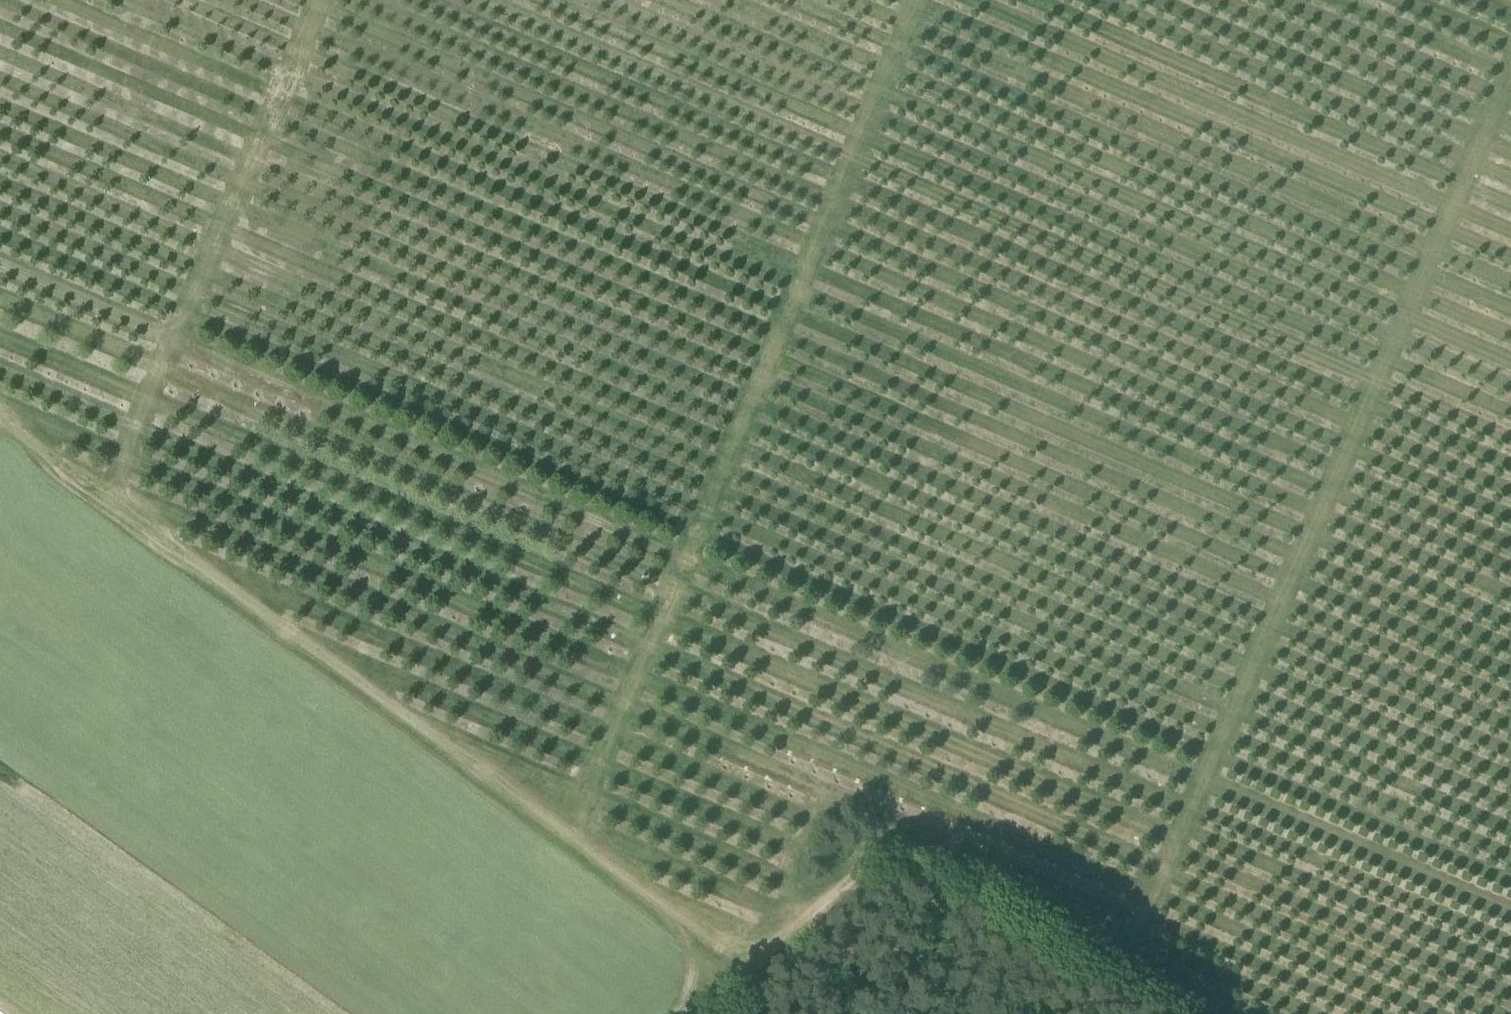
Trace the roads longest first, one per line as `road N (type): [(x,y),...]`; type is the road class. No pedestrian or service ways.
road 1 (track): [(760,970),(0,414)]
road 2 (track): [(707,1013),(870,870),(919,853),(1000,878),(1214,1013)]

